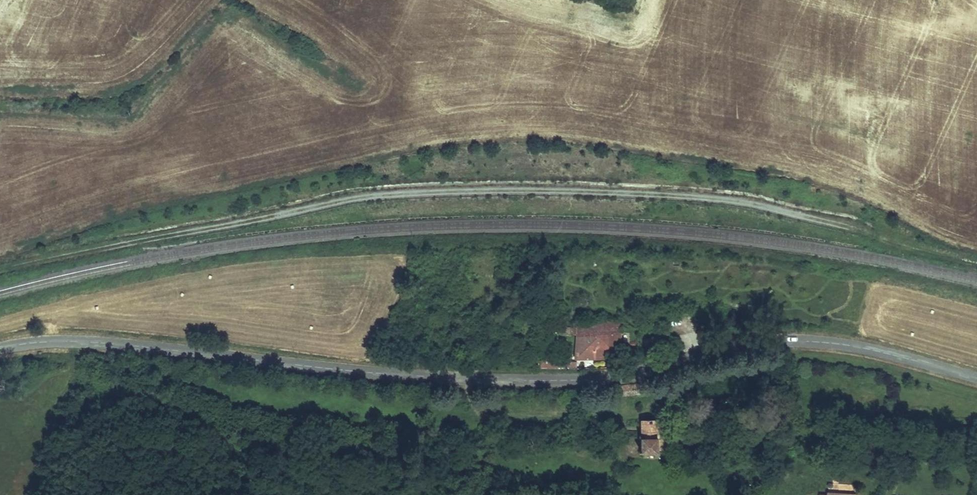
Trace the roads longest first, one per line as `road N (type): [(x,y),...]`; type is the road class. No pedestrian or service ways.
road 1 (tertiary): [(976,378),(800,341),(735,347),(630,375),(556,381),(429,378),(78,342),(0,348)]

